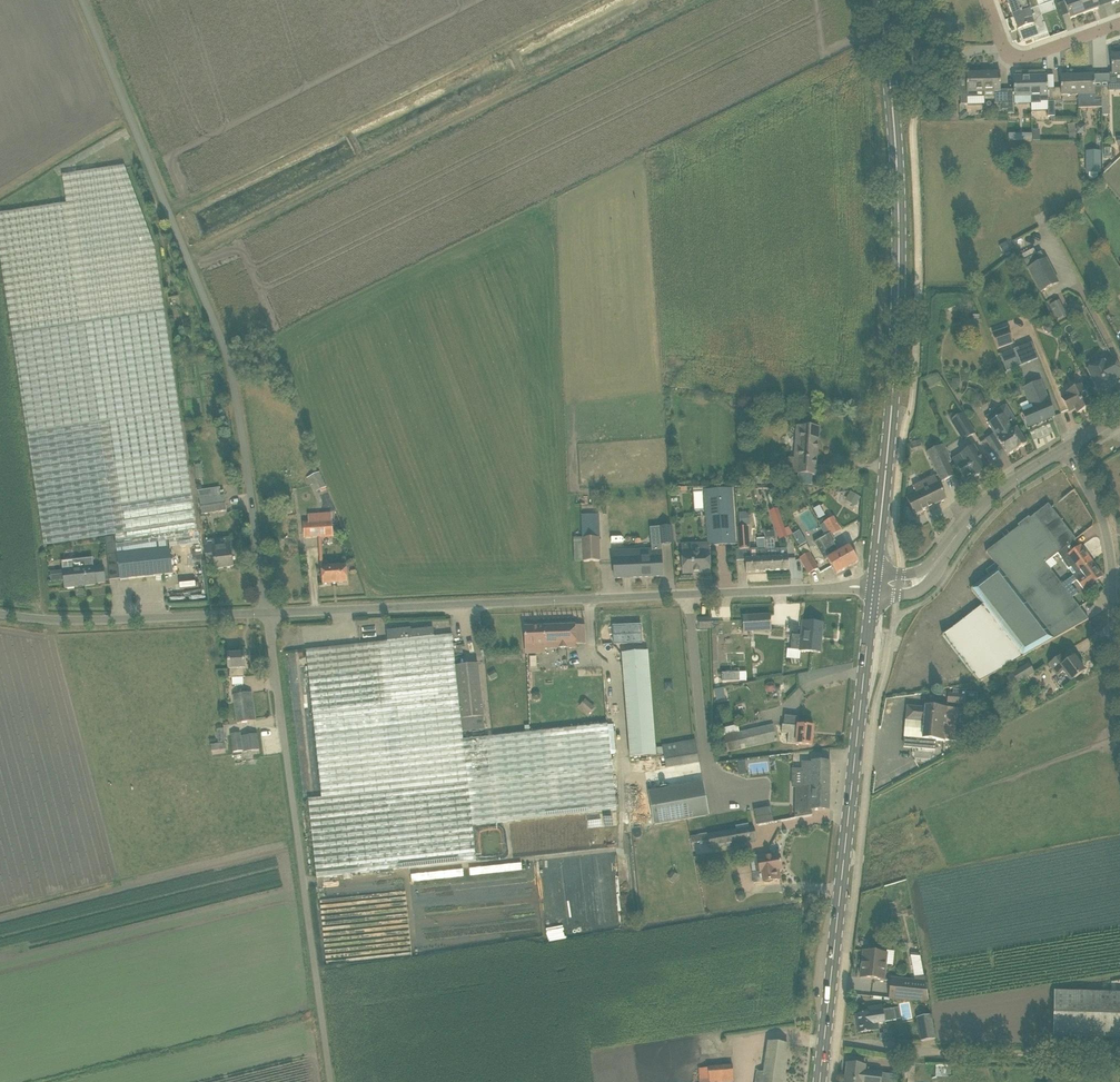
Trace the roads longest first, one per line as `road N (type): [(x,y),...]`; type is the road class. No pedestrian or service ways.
road 1 (unclassified): [(272,609),(236,382),(215,310),(83,0)]
road 2 (unclassified): [(272,609),(873,588)]
road 3 (primary): [(873,588),(898,276),(897,174),(879,0)]
road 4 (primary): [(820,1081),(873,588)]
road 5 (unclassified): [(330,1081),(272,609)]
road 6 (unclassified): [(0,613),(213,616),(272,609)]
road 7 (unclassified): [(1119,700),(1111,657),(1112,569),(1103,527),(1062,447)]
road 8 (unclassified): [(928,573),(990,501),(1062,447)]
road 9 (residential): [(1119,19),(1013,52),(984,0)]

